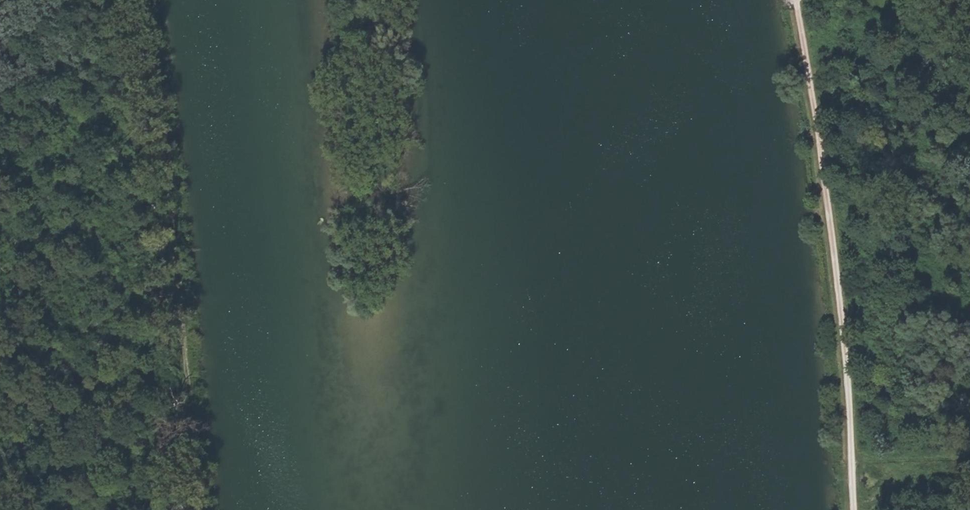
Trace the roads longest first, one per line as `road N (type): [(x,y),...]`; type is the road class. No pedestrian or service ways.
road 1 (track): [(799,0),(833,236),(853,509)]
road 2 (track): [(201,509),(148,0)]

